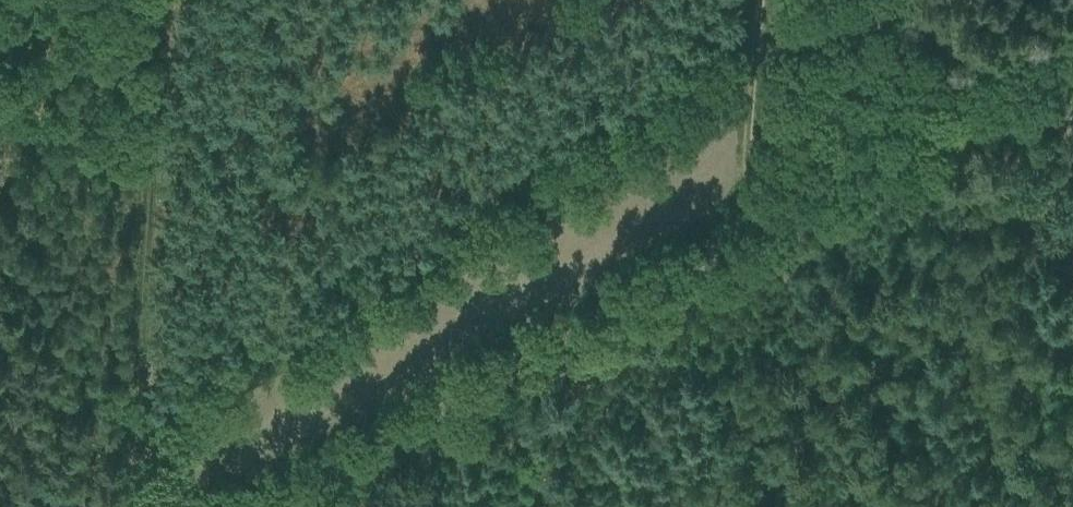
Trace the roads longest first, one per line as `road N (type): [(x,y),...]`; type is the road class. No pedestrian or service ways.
road 1 (unclassified): [(298,472),(1072,45)]
road 2 (track): [(1072,213),(974,98)]

